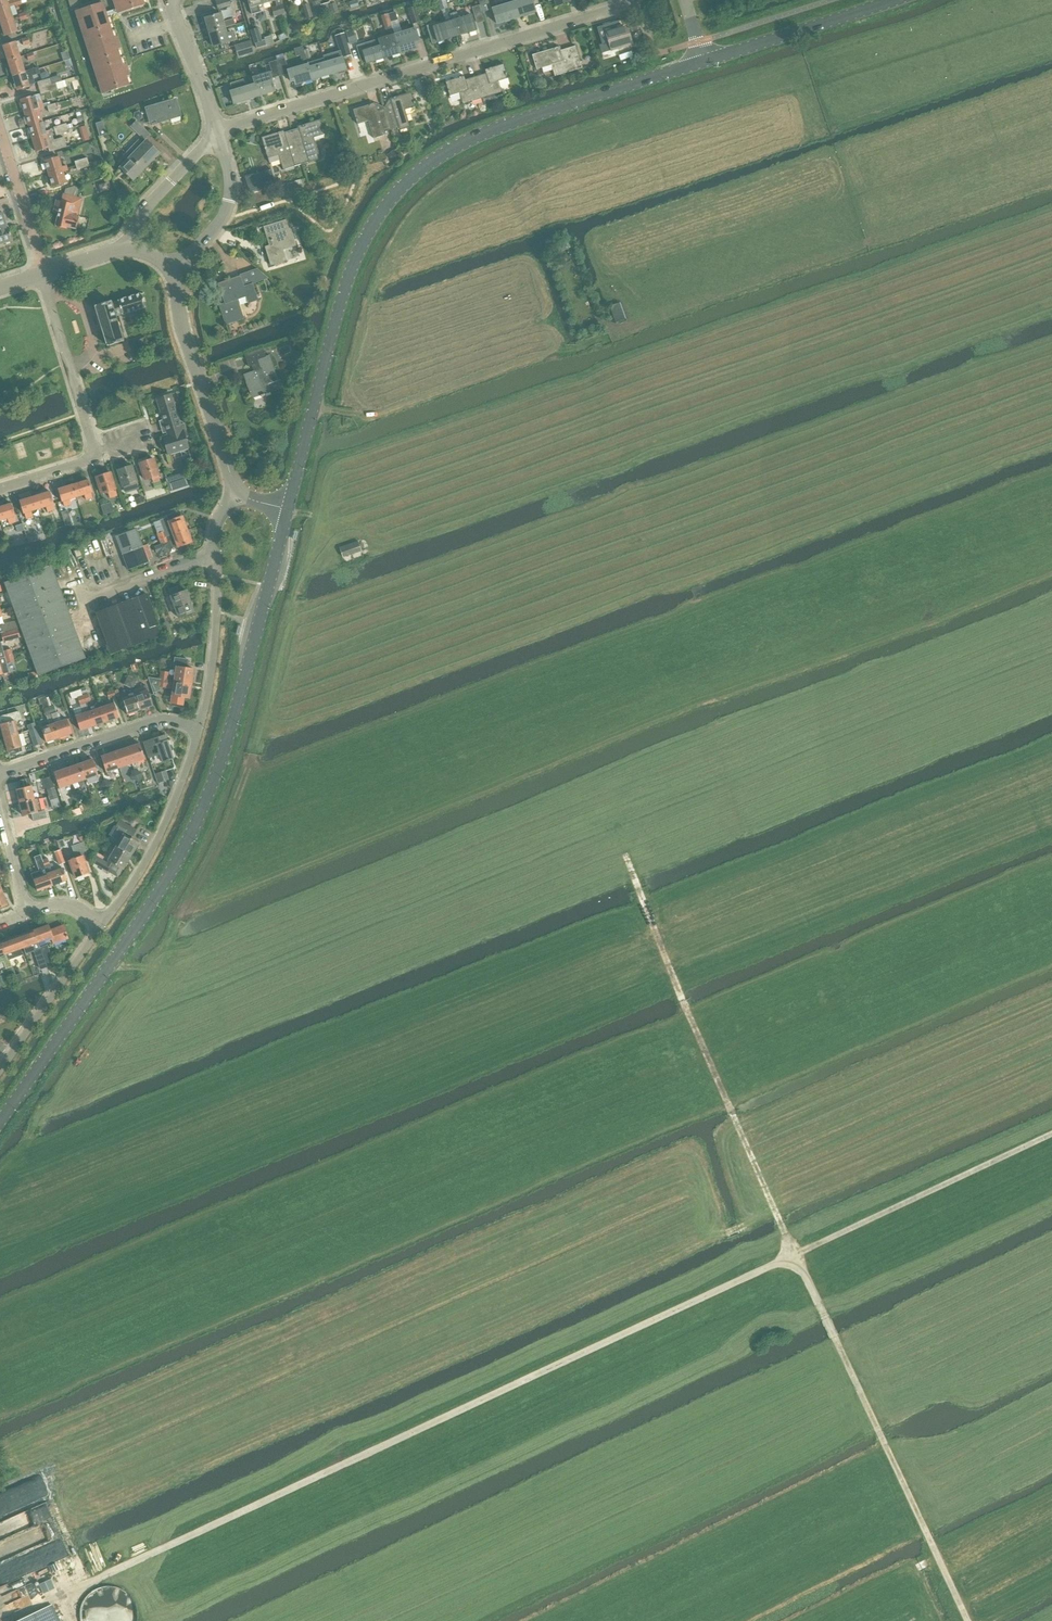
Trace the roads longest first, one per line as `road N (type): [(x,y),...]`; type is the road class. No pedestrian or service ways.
road 1 (track): [(1051,1133),(0,1620)]
road 2 (track): [(626,858),(794,1255),(968,1620)]
road 3 (secondary): [(0,1121),(136,928),(200,813),(235,714),(288,508)]
road 4 (secondary): [(288,508),(351,278),(379,213),(441,155),(512,122),(706,61)]
road 5 (residential): [(218,132),(633,0)]
road 6 (tertiary): [(237,494),(180,321),(175,276)]
road 7 (residential): [(98,926),(160,832),(199,728)]
road 8 (residential): [(0,773),(162,719),(199,728)]
road 9 (secondary): [(706,61),(903,0)]
road 10 (residential): [(0,489),(96,457),(71,375)]
road 11 (residential): [(199,728),(218,600),(216,558)]
road 12 (residential): [(0,1064),(98,926)]
road 13 (unclassified): [(175,276),(228,202),(230,169),(218,132)]
road 14 (residential): [(44,275),(0,134)]
road 15 (residential): [(78,604),(216,558)]
road 16 (unclassified): [(218,132),(140,218),(132,245)]
road 17 (residential): [(218,132),(171,0)]

